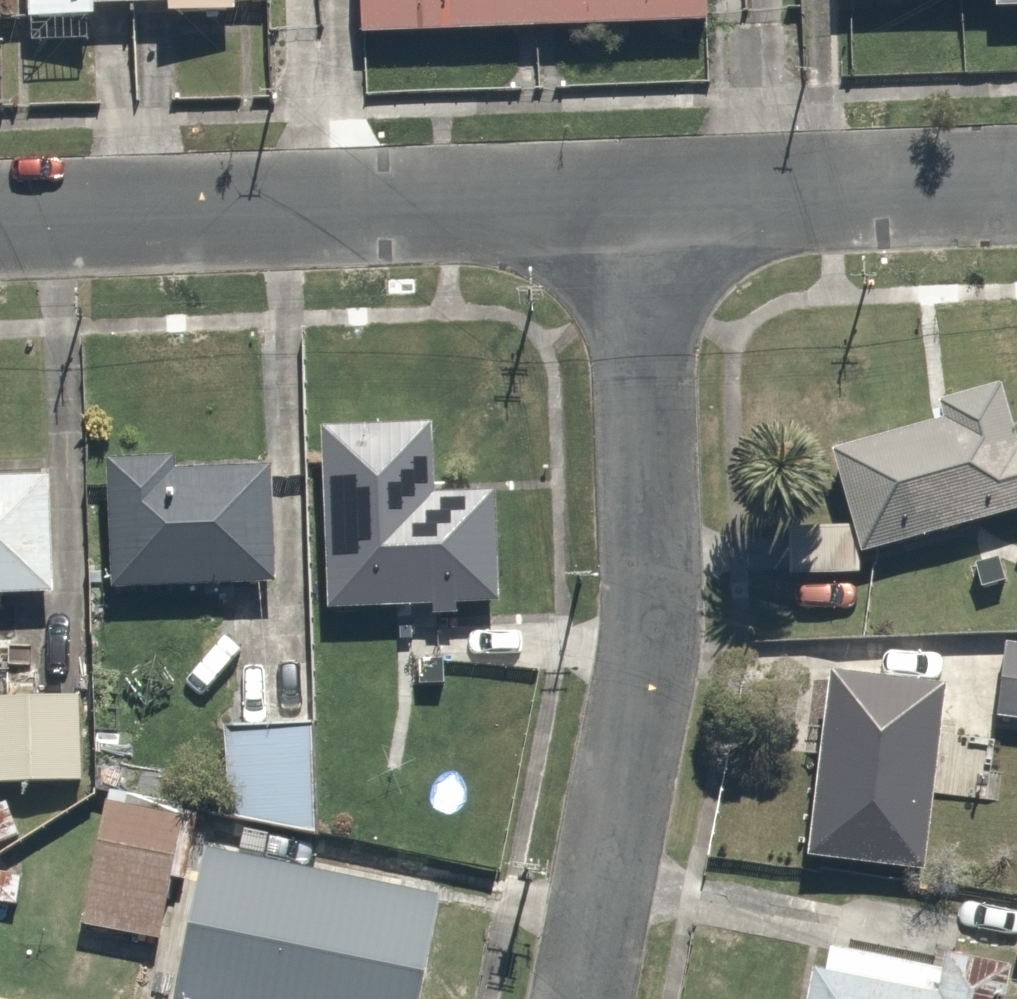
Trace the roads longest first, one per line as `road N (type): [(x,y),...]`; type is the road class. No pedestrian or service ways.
road 1 (residential): [(641,199),(646,328),(639,616),(620,787),(578,998)]
road 2 (residential): [(641,199),(0,221)]
road 3 (residential): [(1016,185),(641,199)]

